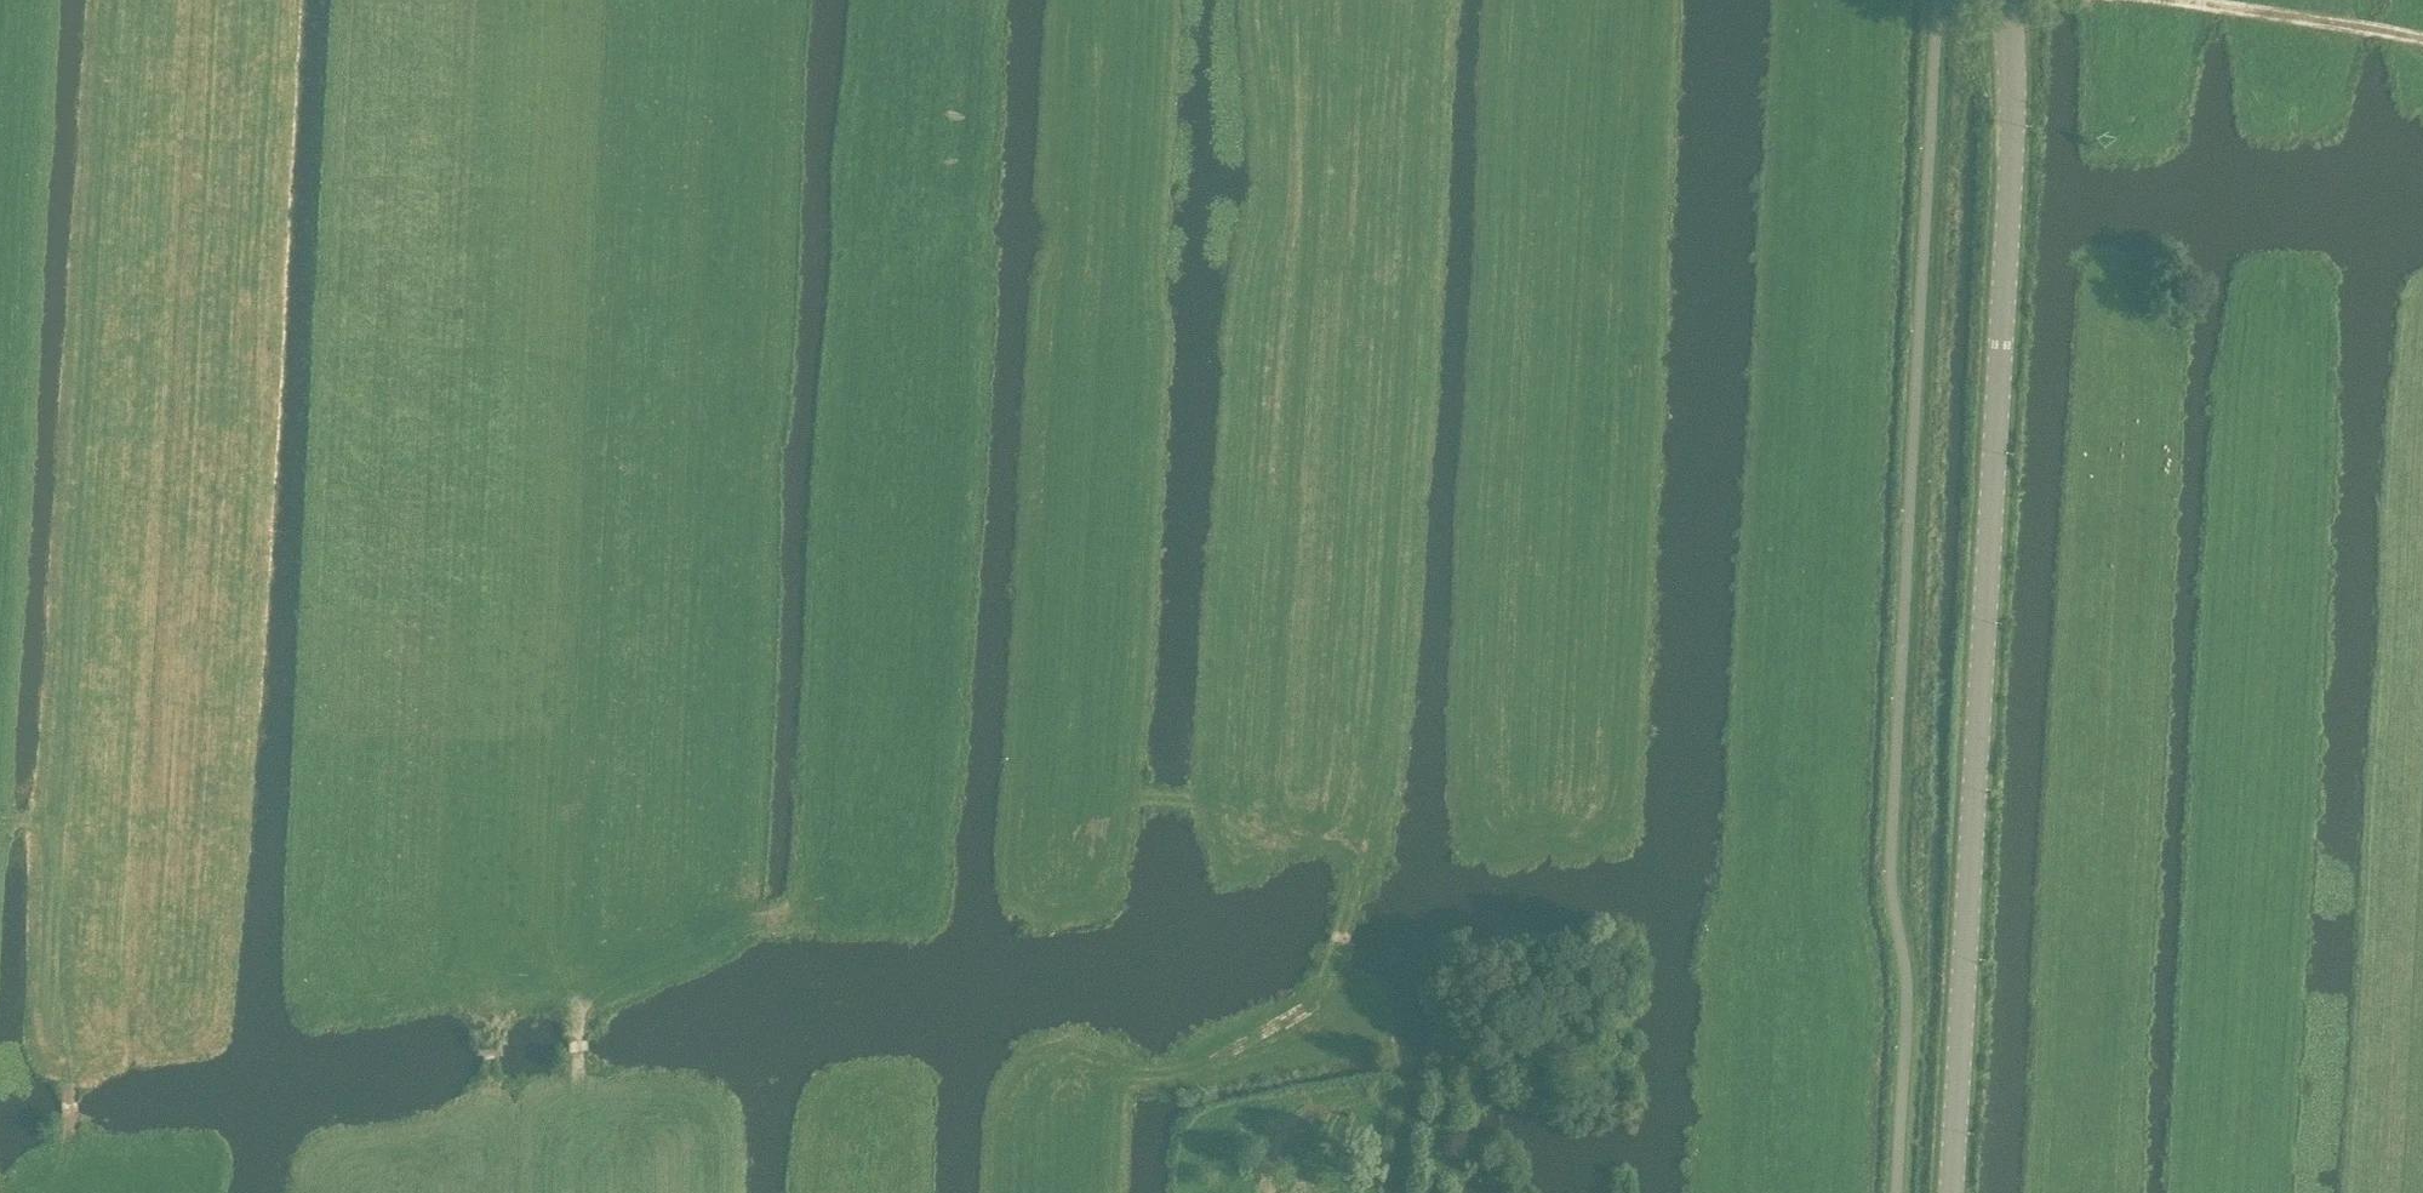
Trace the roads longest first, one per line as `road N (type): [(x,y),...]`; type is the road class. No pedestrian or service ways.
road 1 (tertiary): [(1947,1192),(2004,239),(2010,0)]
road 2 (track): [(2260,0),(2422,31)]

